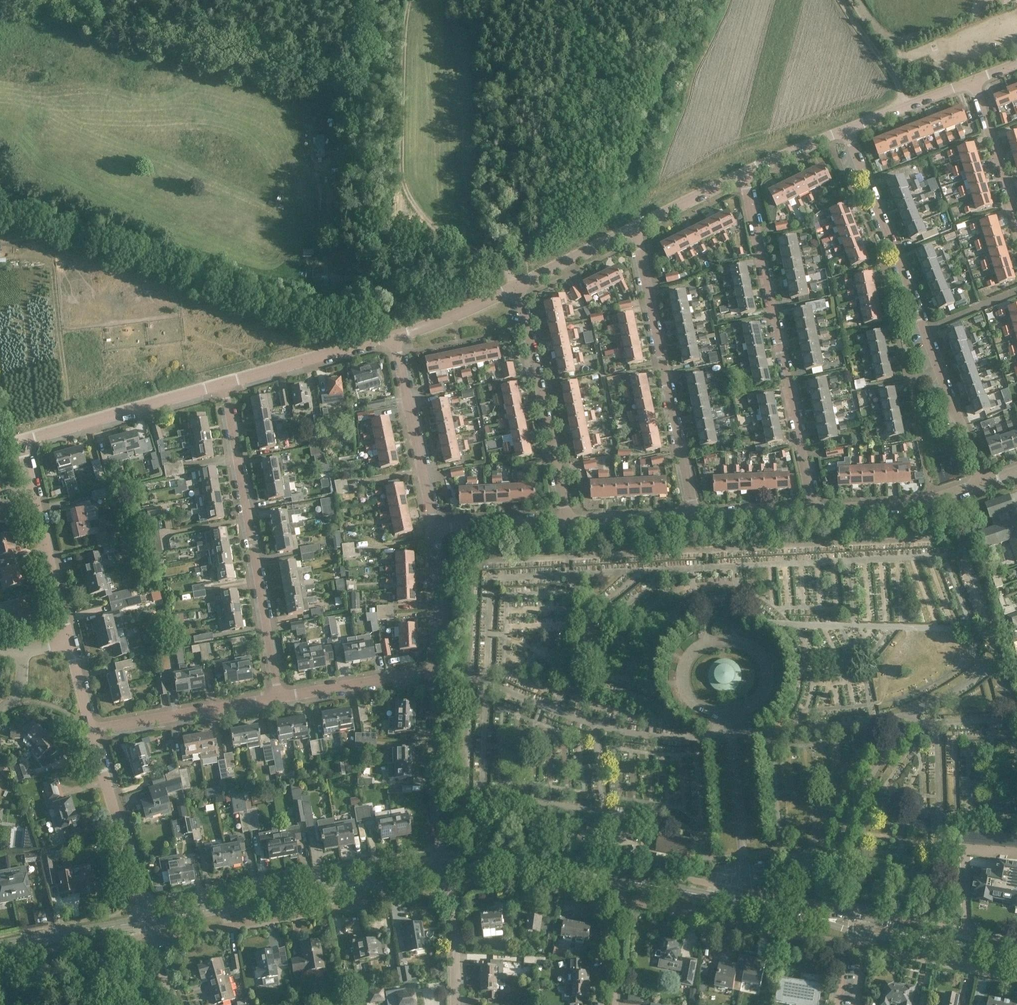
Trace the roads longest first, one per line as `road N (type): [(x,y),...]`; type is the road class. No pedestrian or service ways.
road 1 (residential): [(68,641),(29,438),(225,383)]
road 2 (residential): [(849,129),(981,483)]
road 3 (track): [(416,0),(394,176),(431,225),(501,262),(516,286)]
road 4 (residential): [(818,511),(744,175)]
road 5 (residential): [(277,696),(225,383)]
road 6 (tertiary): [(146,920),(447,868)]
road 7 (residential): [(634,230),(694,515)]
road 8 (track): [(324,176),(336,266),(514,282)]
road 9 (tertiary): [(616,878),(868,927)]
road 10 (residential): [(570,520),(516,286)]
road 11 (residential): [(436,531),(394,336)]
road 12 (residential): [(146,920),(91,731)]
road 13 (residential): [(447,868),(434,672)]
road 14 (residential): [(91,731),(277,696)]
road 15 (residential): [(225,383),(394,336)]
road 16 (tertiary): [(447,868),(507,861),(616,878)]
road 17 (residential): [(818,511),(871,511),(981,483)]
road 18 (residential): [(277,696),(434,672)]
road 19 (tertiary): [(868,927),(1016,956)]
road 20 (tertiary): [(0,946),(146,920)]
road 21 (residential): [(1016,221),(975,81)]
road 22 (residential): [(434,672),(436,531)]
road 23 (residential): [(456,1004),(447,868)]
road 24 (residential): [(849,129),(975,81)]
road 25 (residential): [(436,531),(570,520)]
road 26 (residential): [(394,336),(516,286)]
road 27 (residential): [(516,286),(634,230)]
road 28 (residential): [(614,1004),(616,878)]
road 29 (track): [(912,105),(844,0)]
road 30 (residential): [(570,520),(694,515)]
road 31 (residential): [(694,515),(818,511)]
road 32 (residential): [(634,230),(744,175)]

